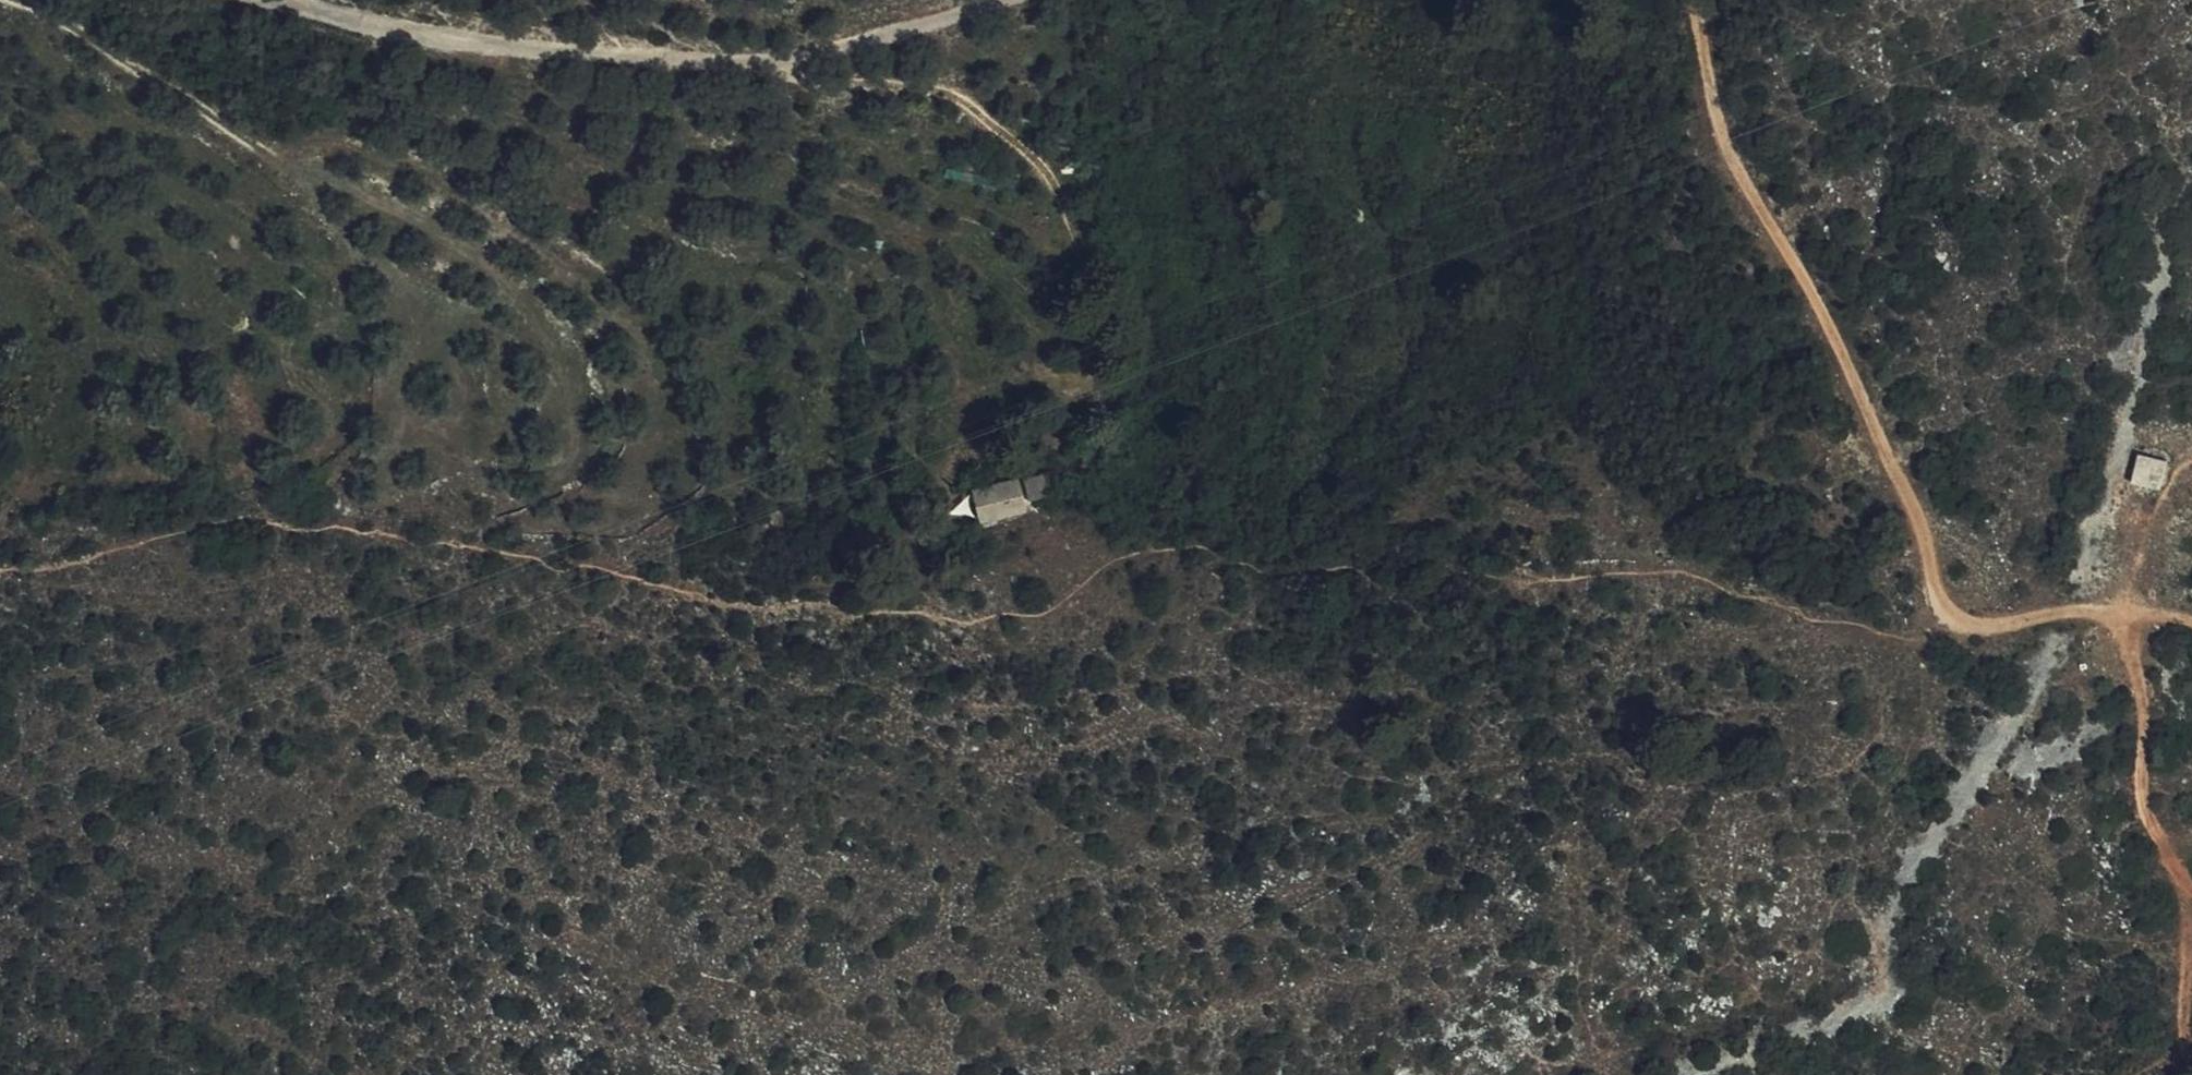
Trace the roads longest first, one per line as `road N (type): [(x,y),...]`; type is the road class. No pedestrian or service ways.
road 1 (track): [(1956,620),(1936,600),(1917,523),(1830,330),(1724,142),(1695,0)]
road 2 (track): [(2191,885),(2171,866),(2137,793),(2144,715),(2117,621)]
road 3 (track): [(2117,621),(2074,613),(2006,627),(1956,620)]

